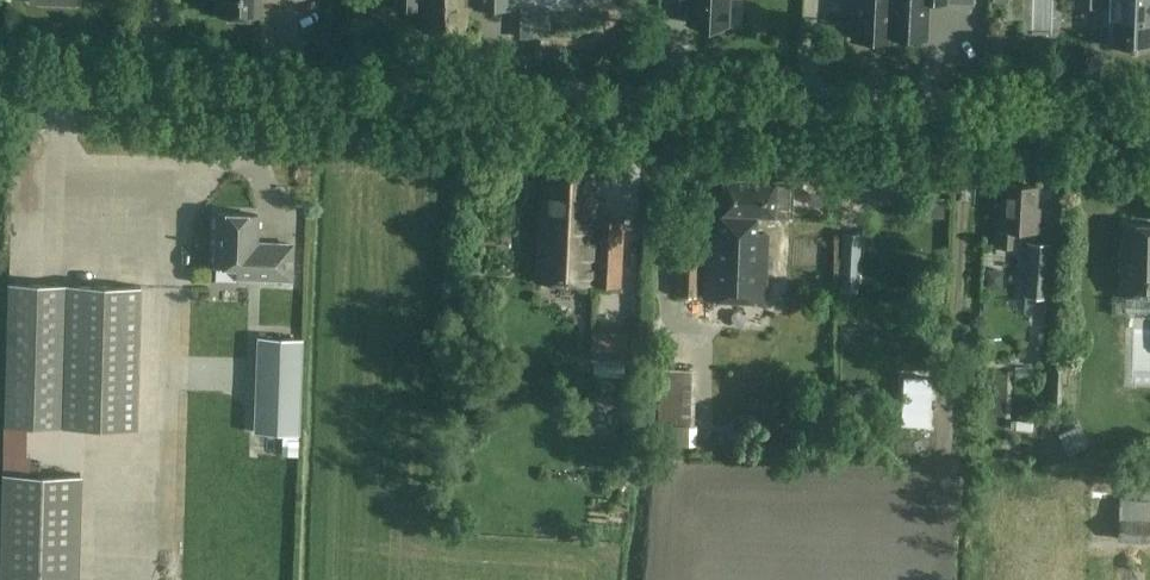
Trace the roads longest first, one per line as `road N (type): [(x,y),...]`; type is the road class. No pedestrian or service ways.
road 1 (tertiary): [(0,81),(1149,124)]

